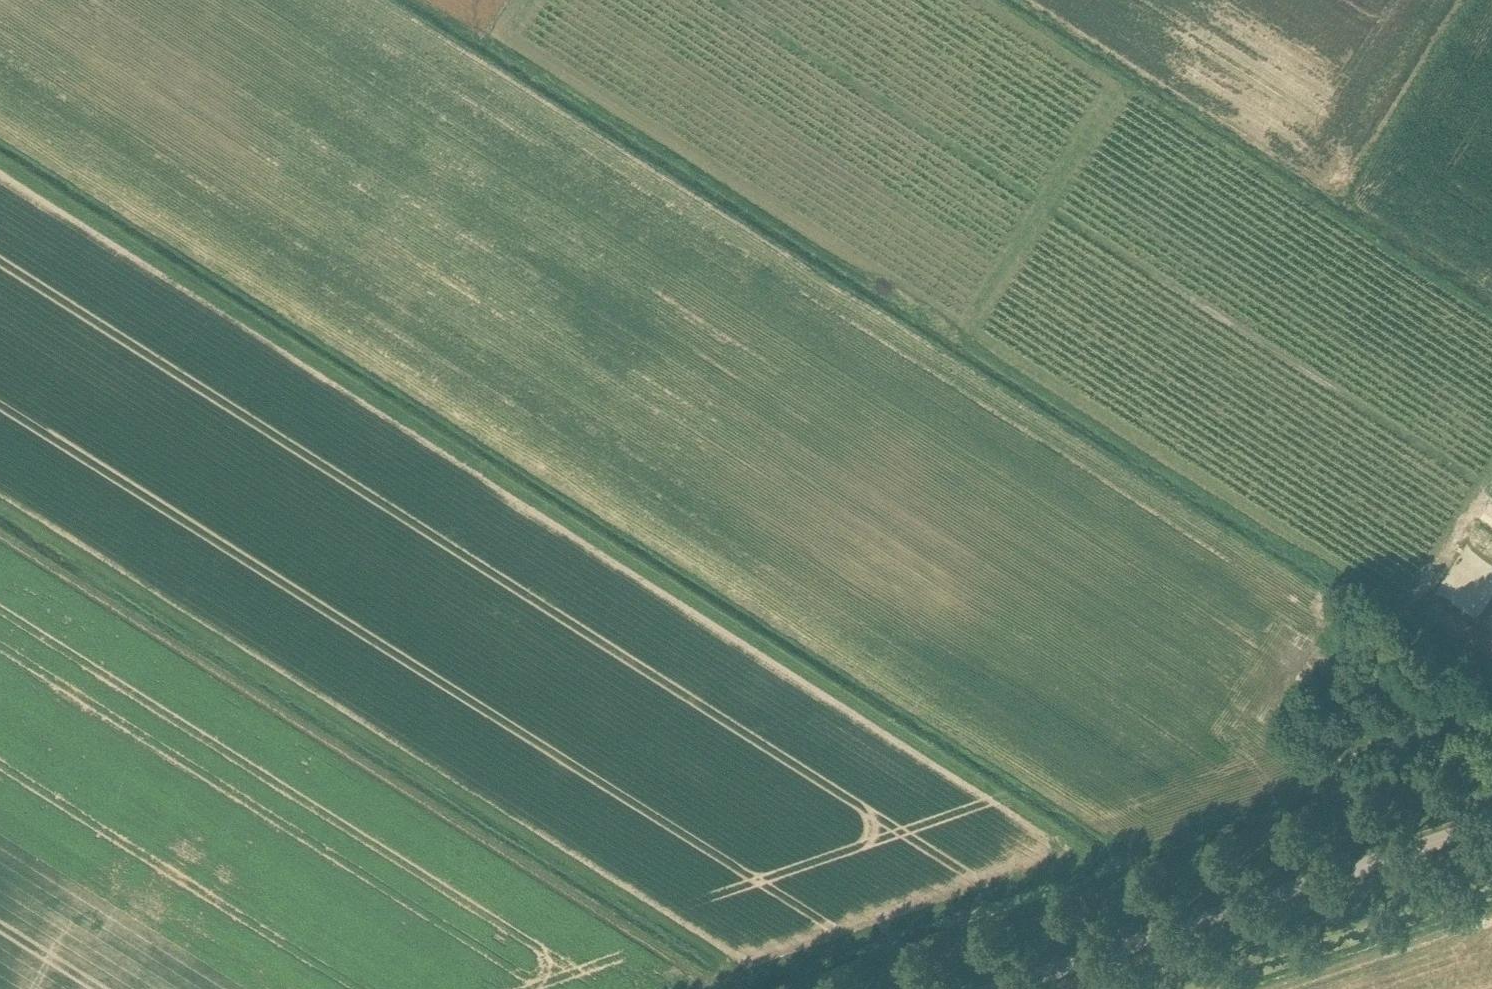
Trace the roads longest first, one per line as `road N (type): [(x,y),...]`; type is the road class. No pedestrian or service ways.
road 1 (tertiary): [(997,988),(1491,822)]

